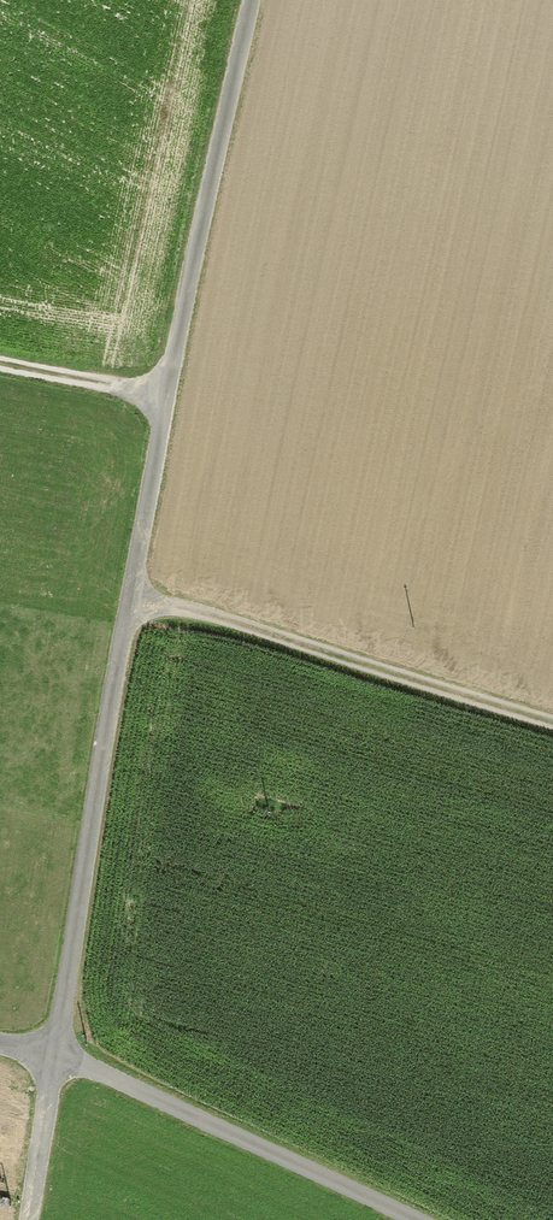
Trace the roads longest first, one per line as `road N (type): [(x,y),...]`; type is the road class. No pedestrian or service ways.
road 1 (unclassified): [(29,1219),(166,395),(253,0)]
road 2 (track): [(129,598),(552,720)]
road 3 (track): [(166,395),(0,361)]

